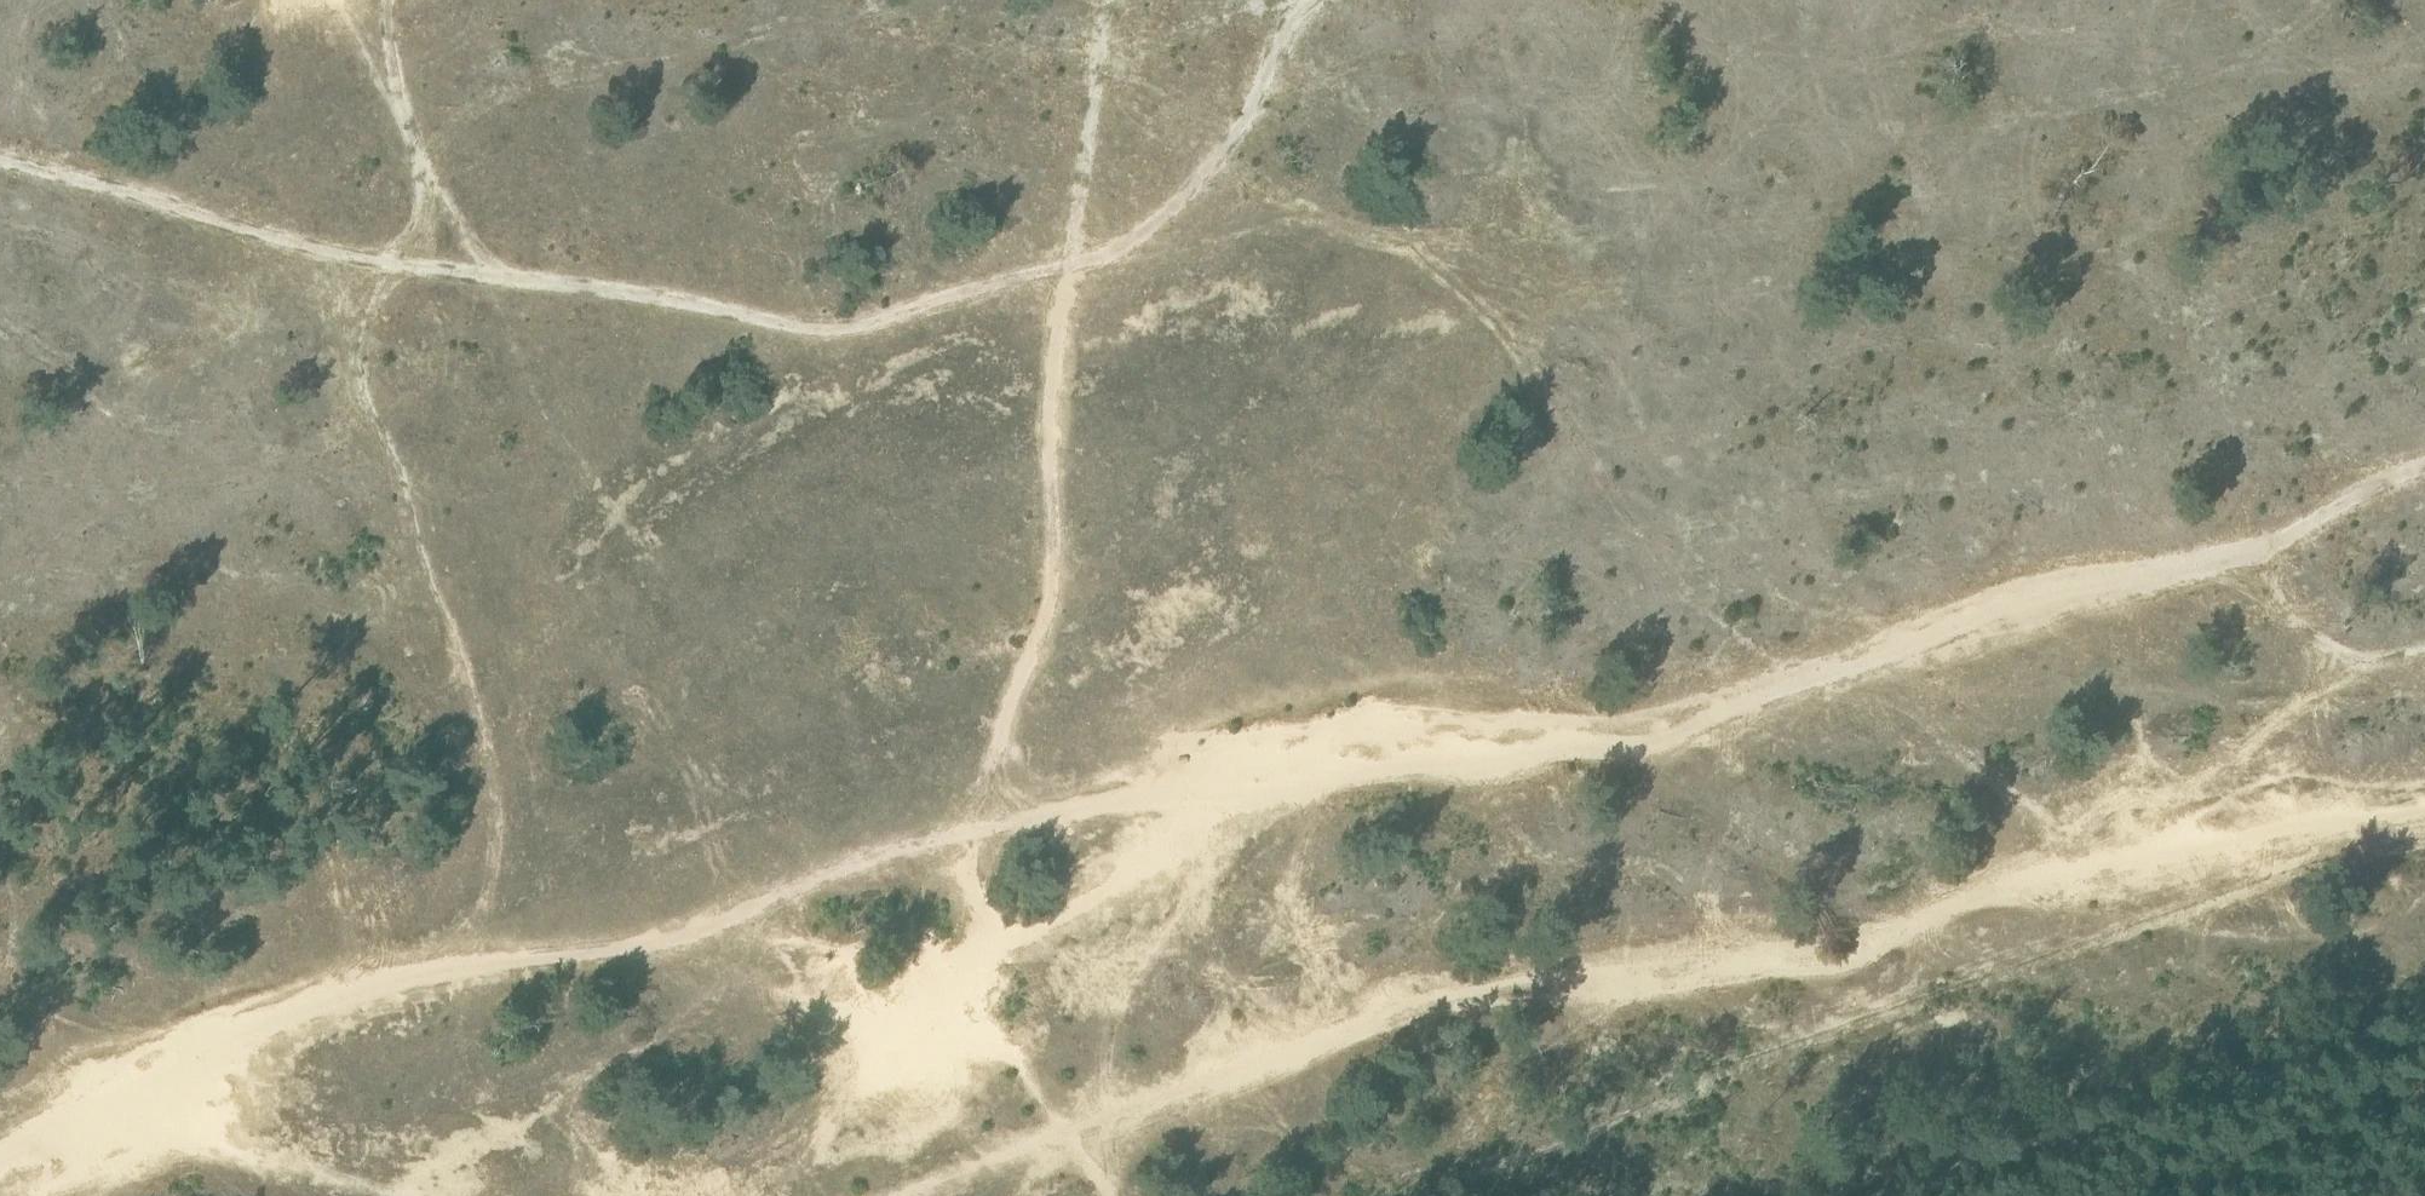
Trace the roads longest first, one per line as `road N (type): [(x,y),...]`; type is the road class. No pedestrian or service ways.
road 1 (track): [(2080,1195),(2256,1121),(2319,1118),(2319,1195)]

